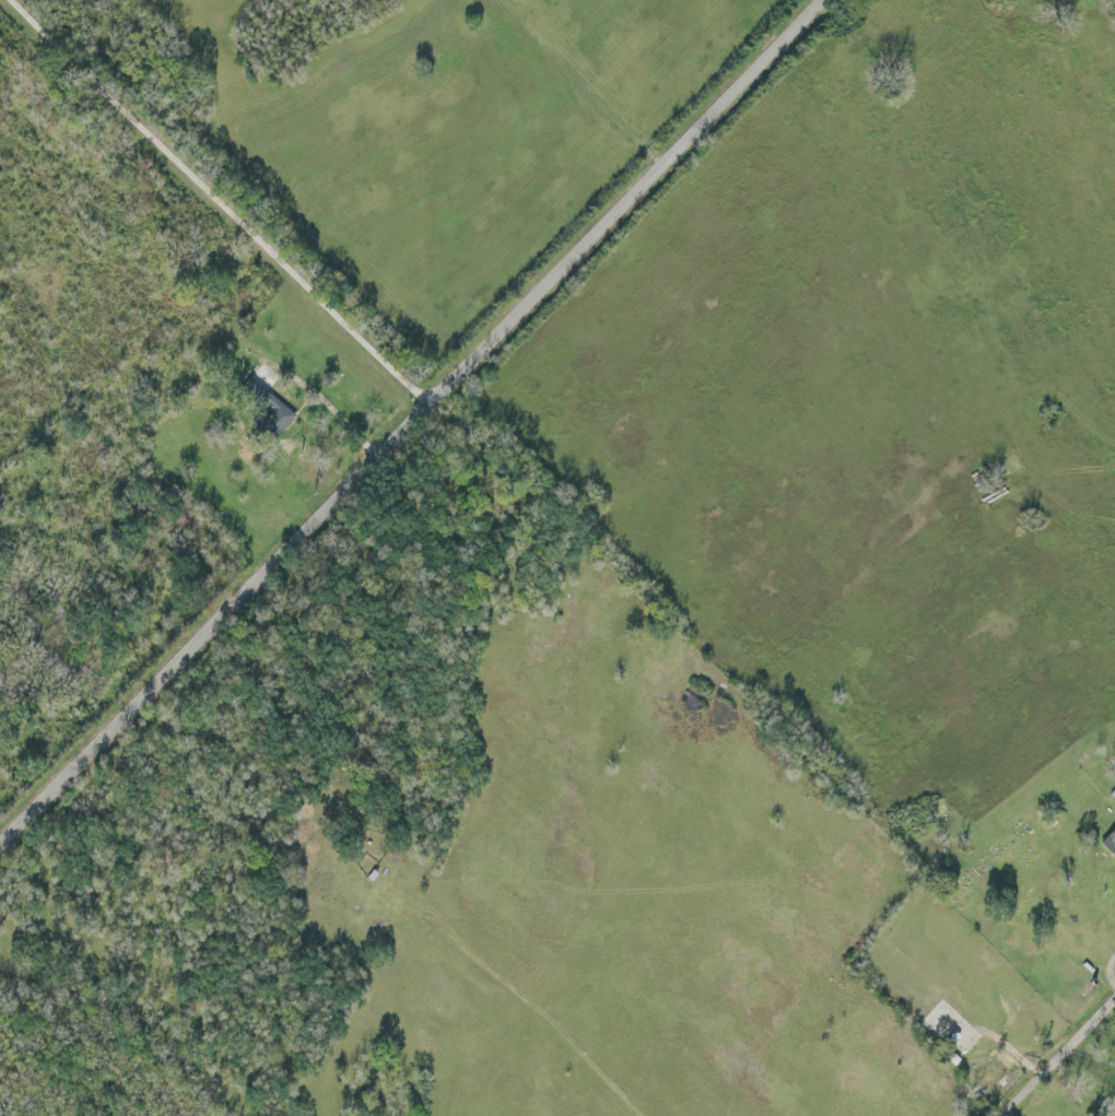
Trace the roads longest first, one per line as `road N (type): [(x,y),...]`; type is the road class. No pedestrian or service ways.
road 1 (residential): [(0,855),(830,0)]
road 2 (track): [(438,407),(15,0)]
road 3 (residential): [(1003,1115),(1114,999)]

